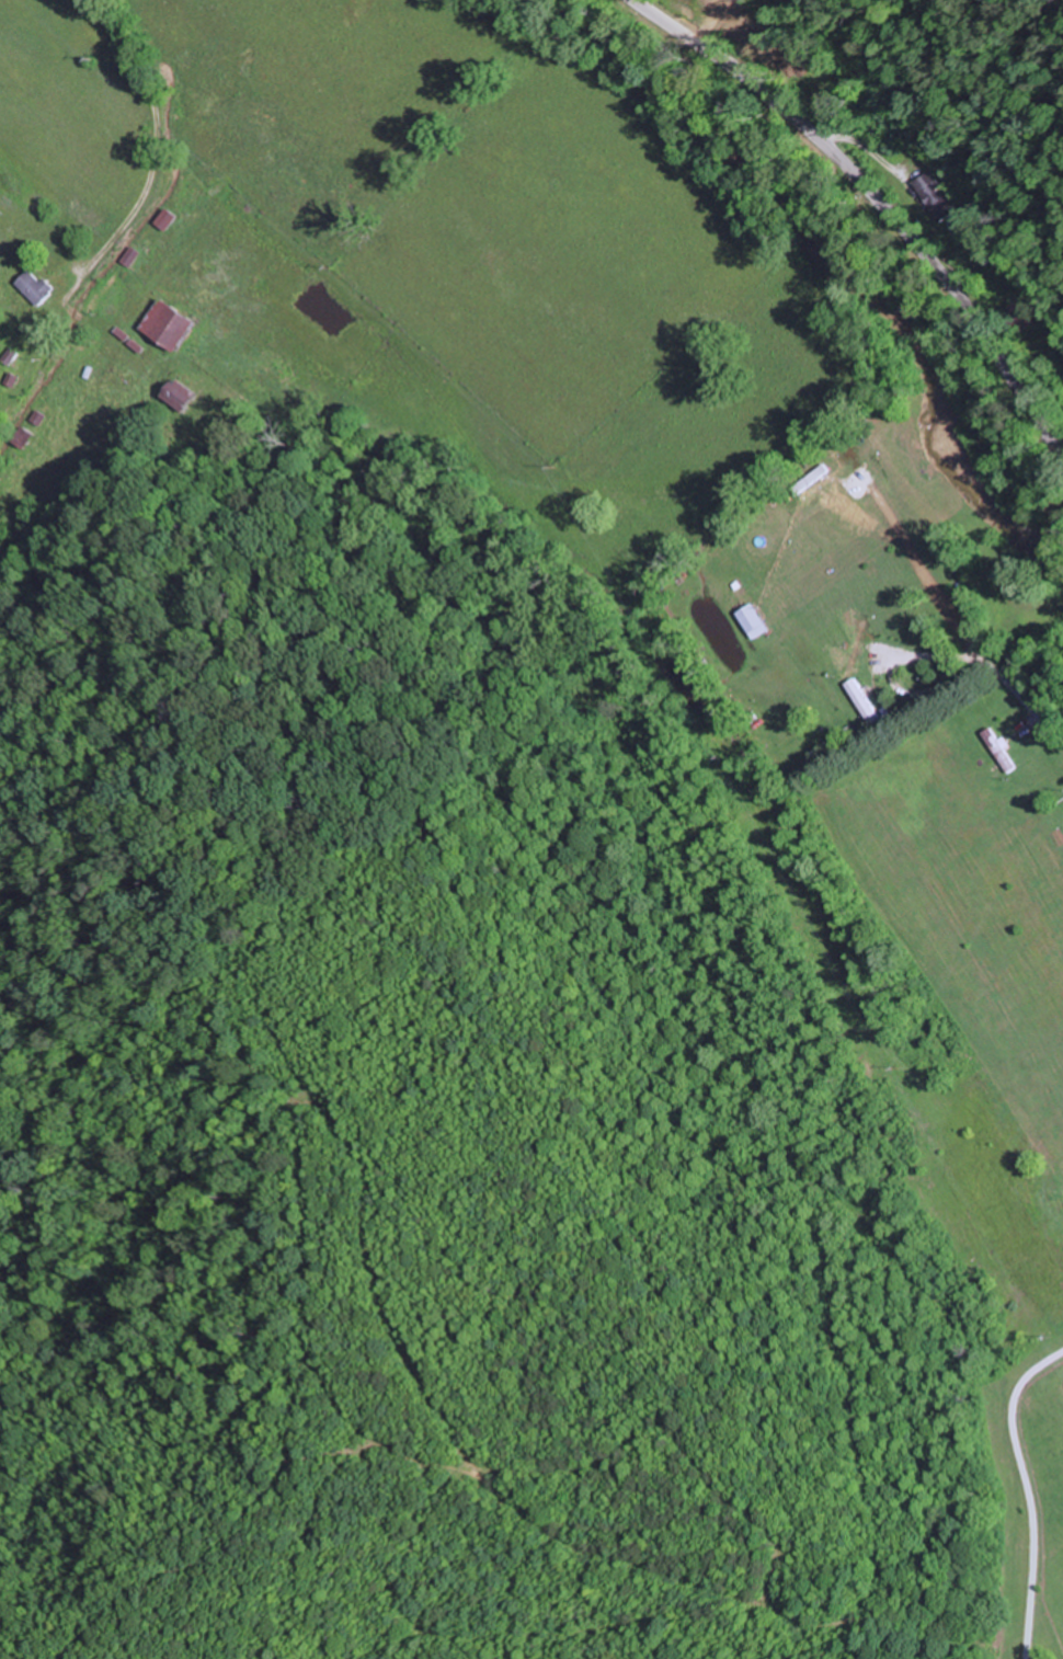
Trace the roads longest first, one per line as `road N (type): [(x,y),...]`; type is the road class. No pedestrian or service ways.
road 1 (secondary): [(1062,464),(923,252),(809,137),(641,0)]
road 2 (residential): [(31,255),(57,197),(35,102),(0,37)]

